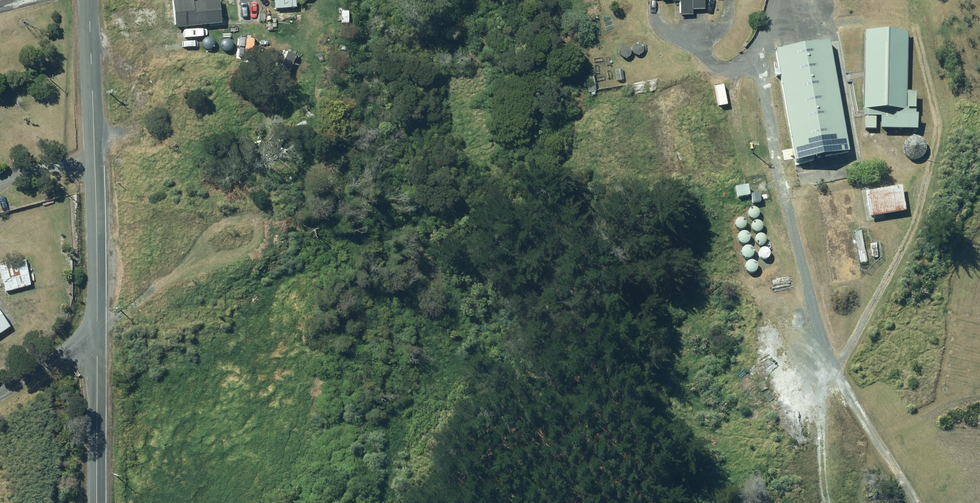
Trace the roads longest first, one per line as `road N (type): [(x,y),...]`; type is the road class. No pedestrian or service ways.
road 1 (unclassified): [(98,346),(89,0)]
road 2 (unclassified): [(90,502),(98,346)]

